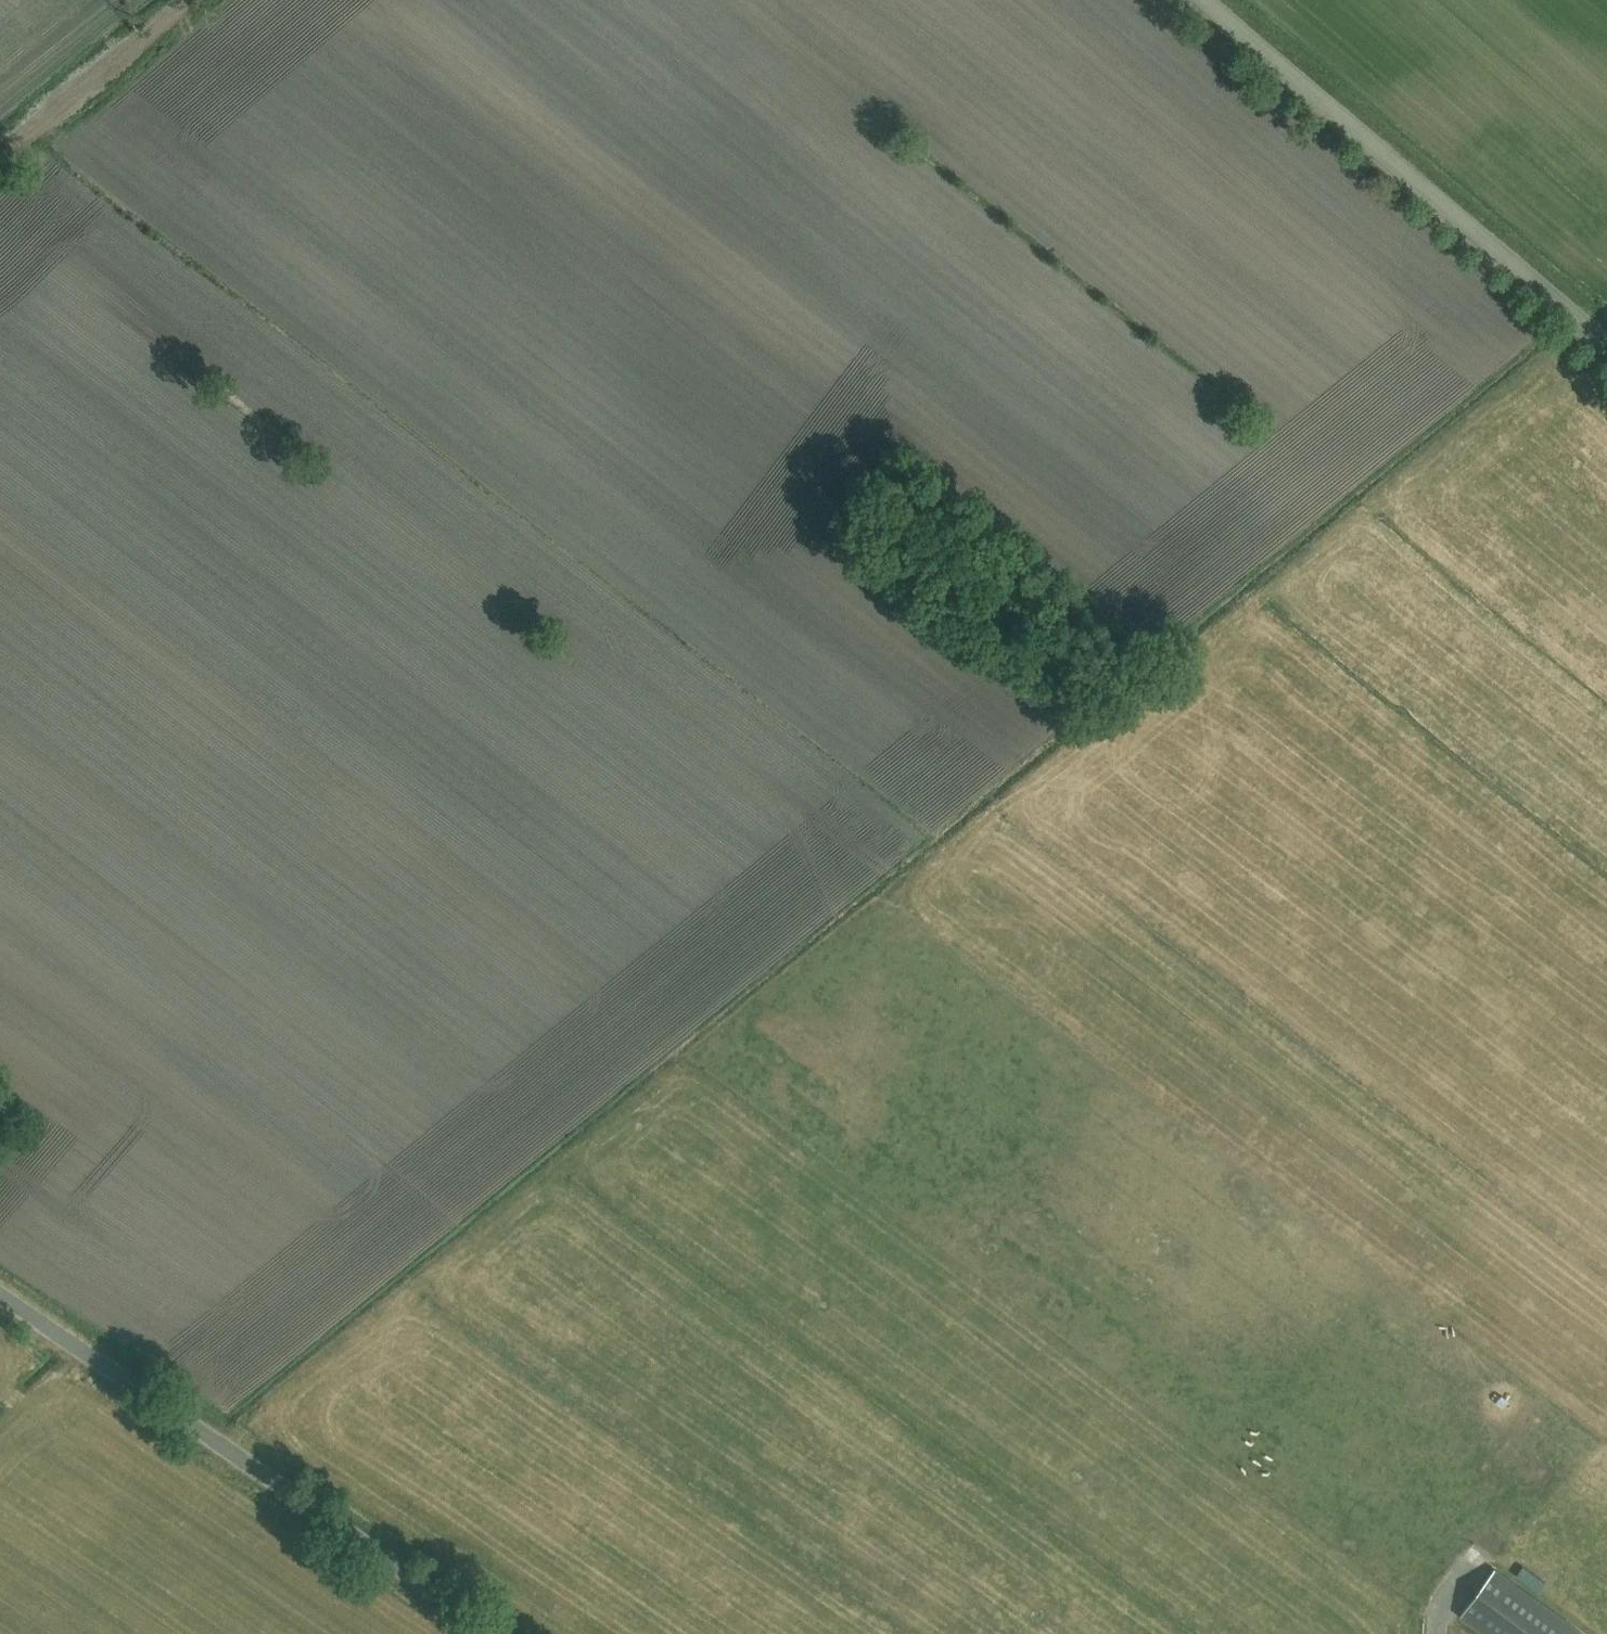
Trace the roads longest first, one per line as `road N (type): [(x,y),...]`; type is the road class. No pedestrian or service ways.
road 1 (unclassified): [(510,1633),(0,1288)]
road 2 (unclassified): [(1606,348),(1191,0)]
road 3 (track): [(194,0),(0,162)]

